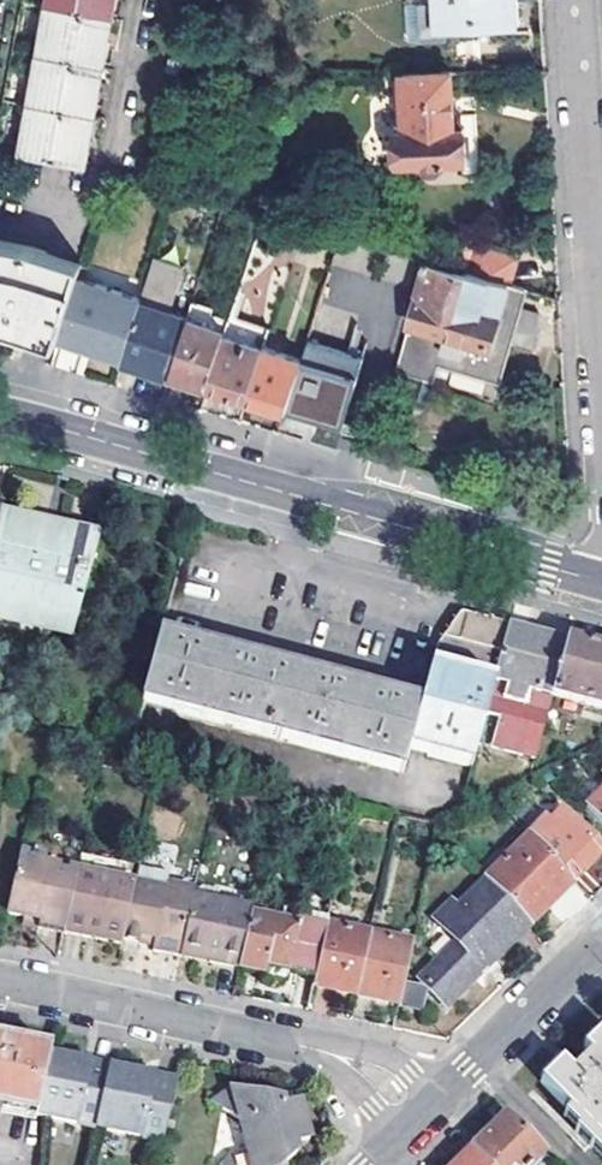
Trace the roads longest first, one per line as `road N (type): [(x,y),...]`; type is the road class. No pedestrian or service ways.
road 1 (tertiary): [(0,413),(596,581)]
road 2 (residential): [(601,416),(577,0)]
road 3 (residential): [(0,979),(299,1045)]
road 4 (residential): [(601,936),(438,1099)]
road 5 (residential): [(438,1099),(392,1063),(299,1045)]
road 6 (residential): [(299,1045),(403,1134)]

